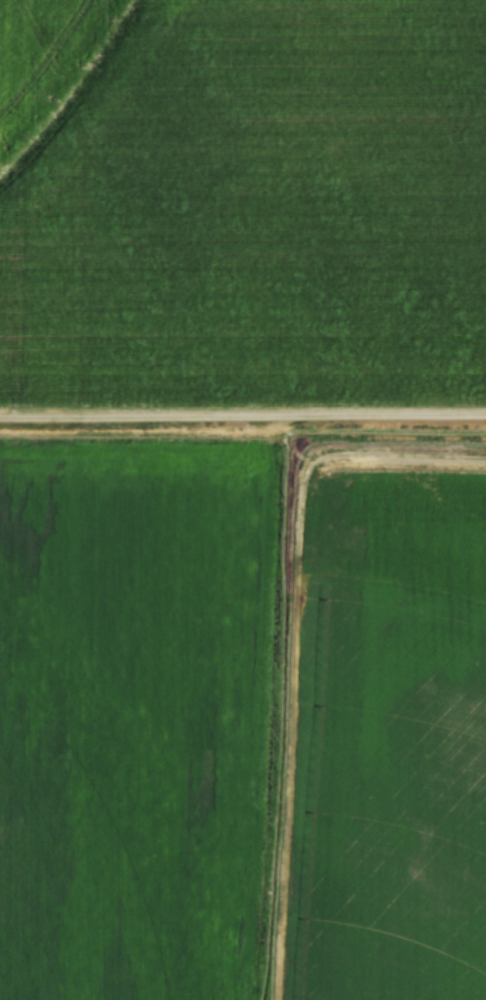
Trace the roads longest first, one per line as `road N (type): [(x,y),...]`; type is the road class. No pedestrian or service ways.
road 1 (residential): [(0,413),(485,415)]

